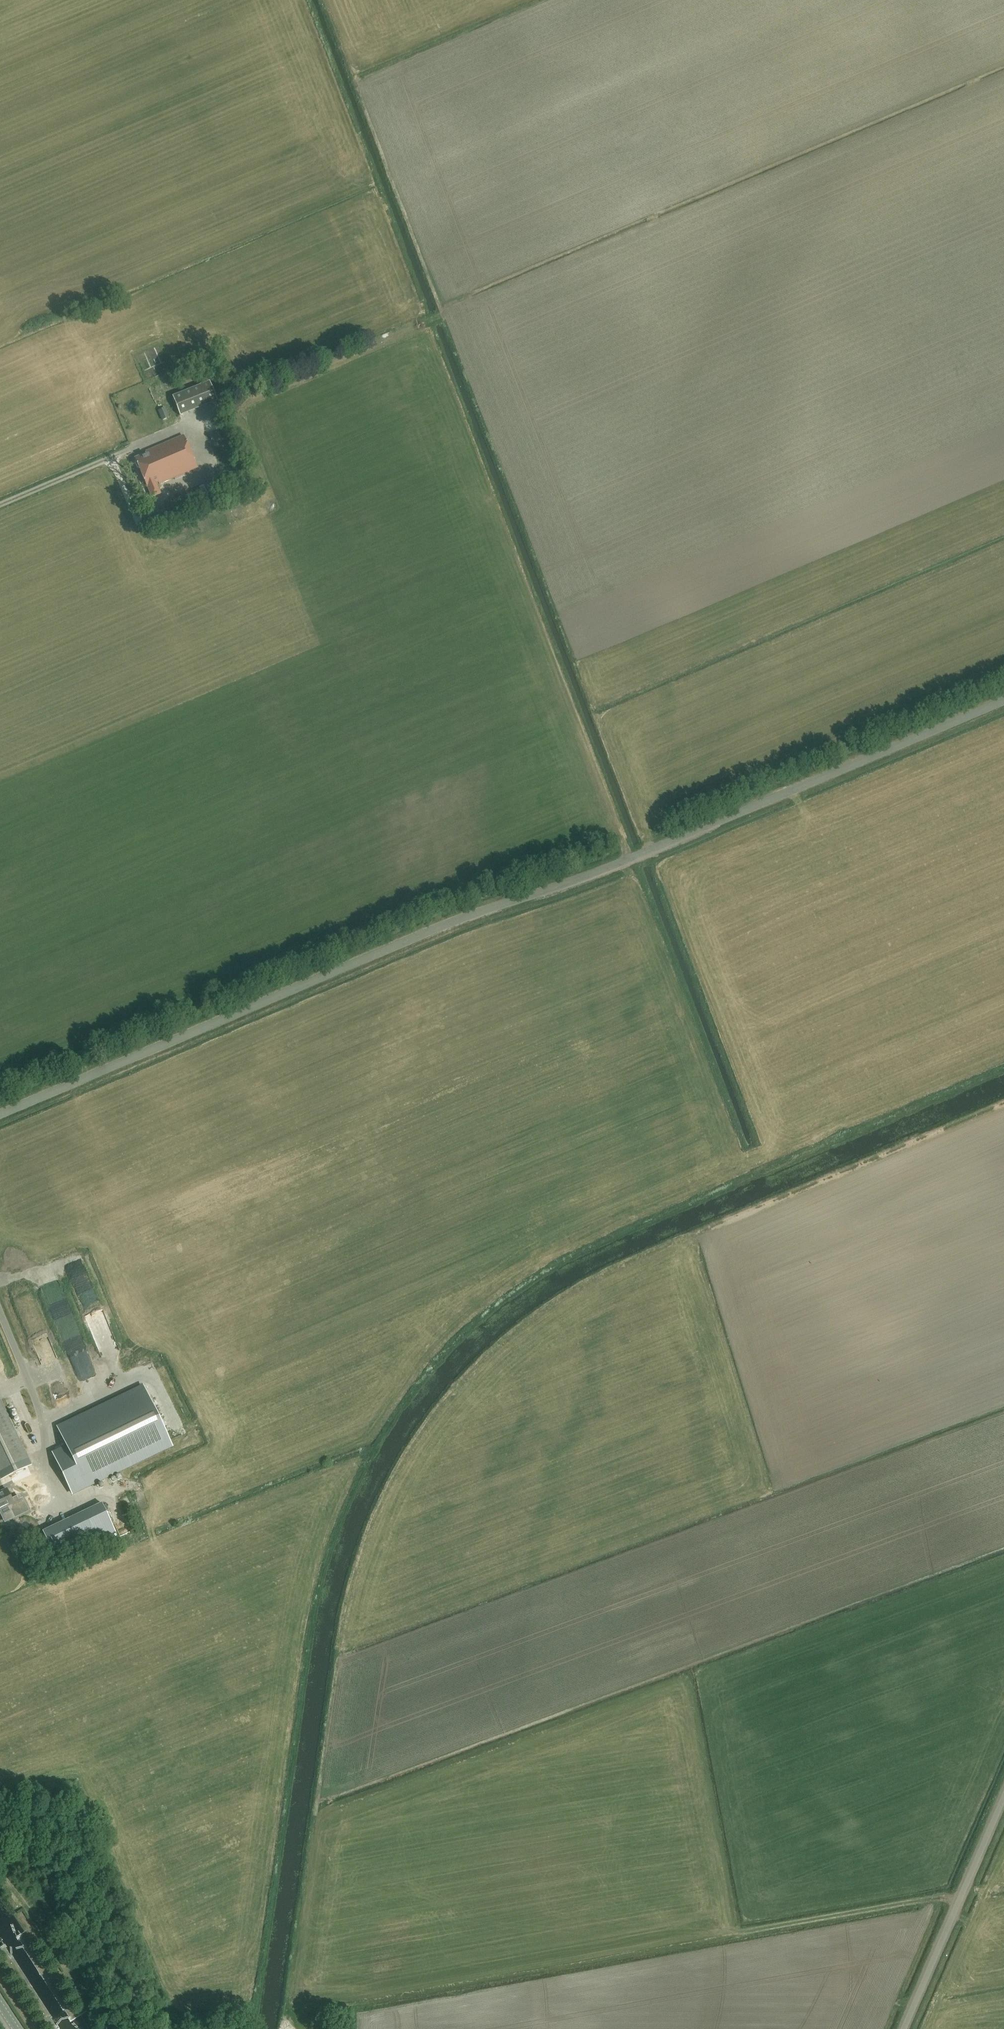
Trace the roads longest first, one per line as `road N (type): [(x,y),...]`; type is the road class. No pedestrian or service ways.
road 1 (unclassified): [(0,1113),(1003,700)]
road 2 (unclassified): [(903,2028),(1003,1795)]

